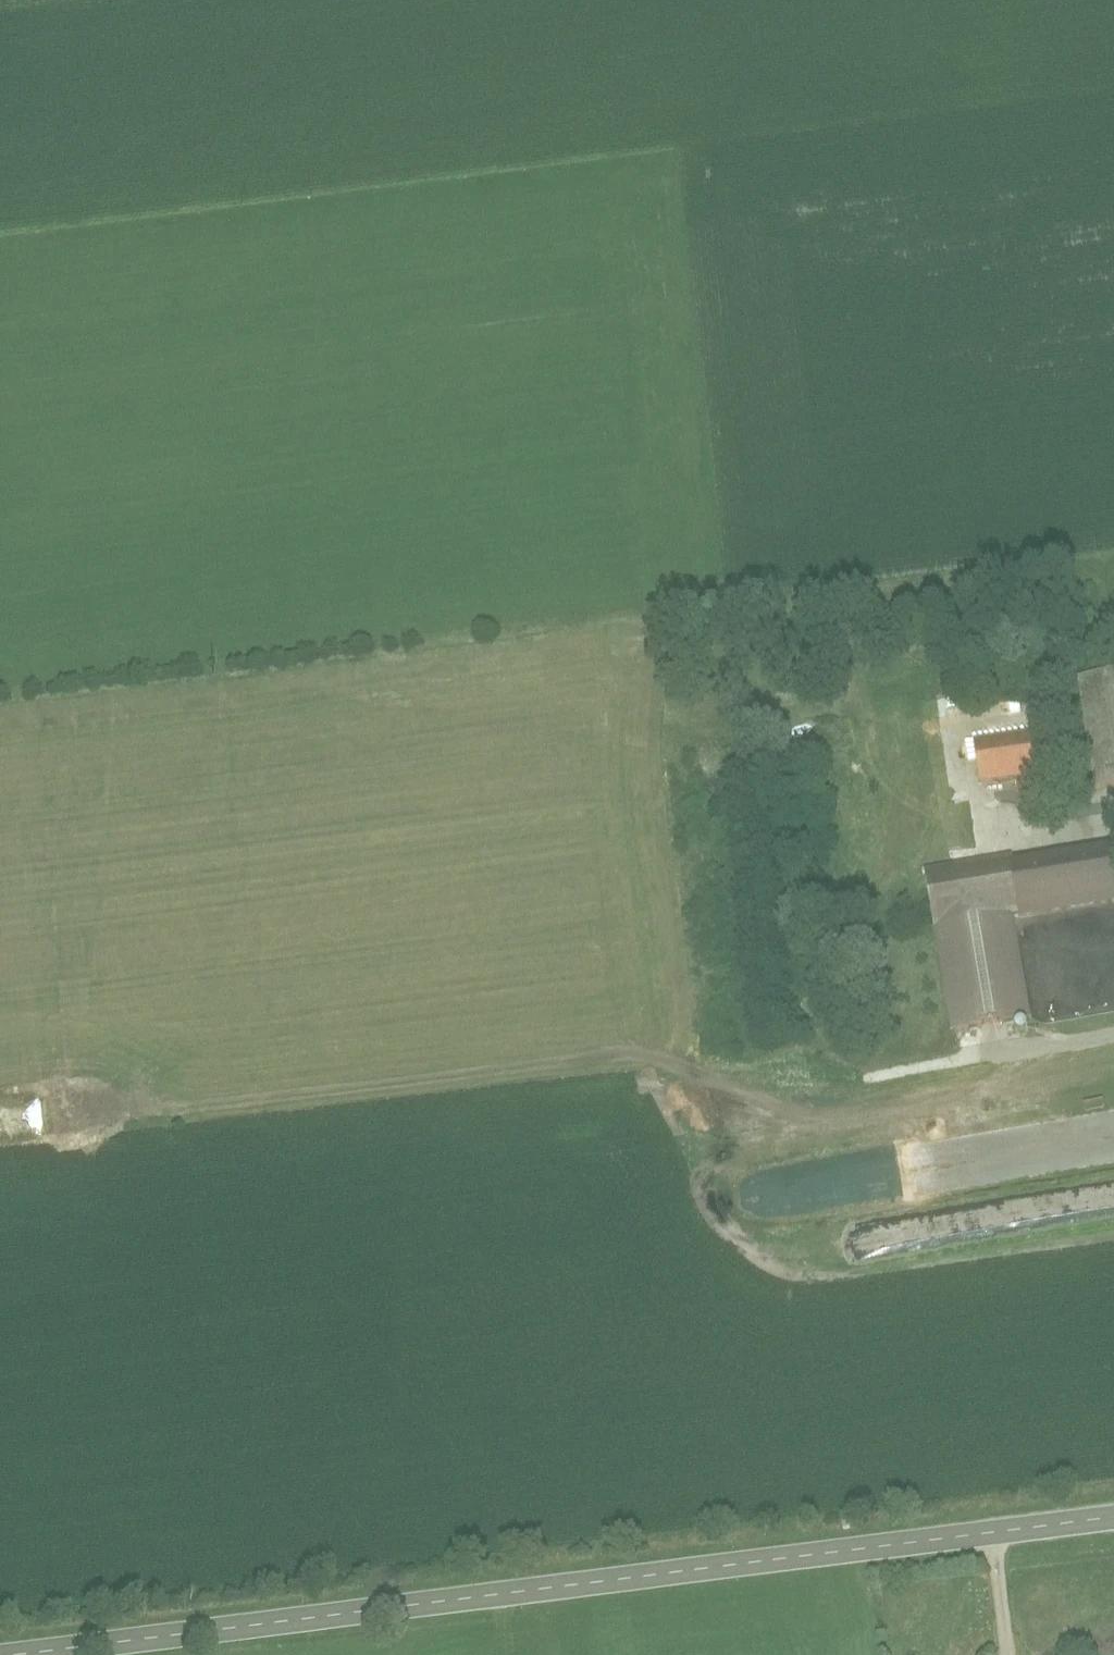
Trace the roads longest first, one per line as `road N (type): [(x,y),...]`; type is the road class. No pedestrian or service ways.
road 1 (tertiary): [(50,1654),(1113,1520)]

